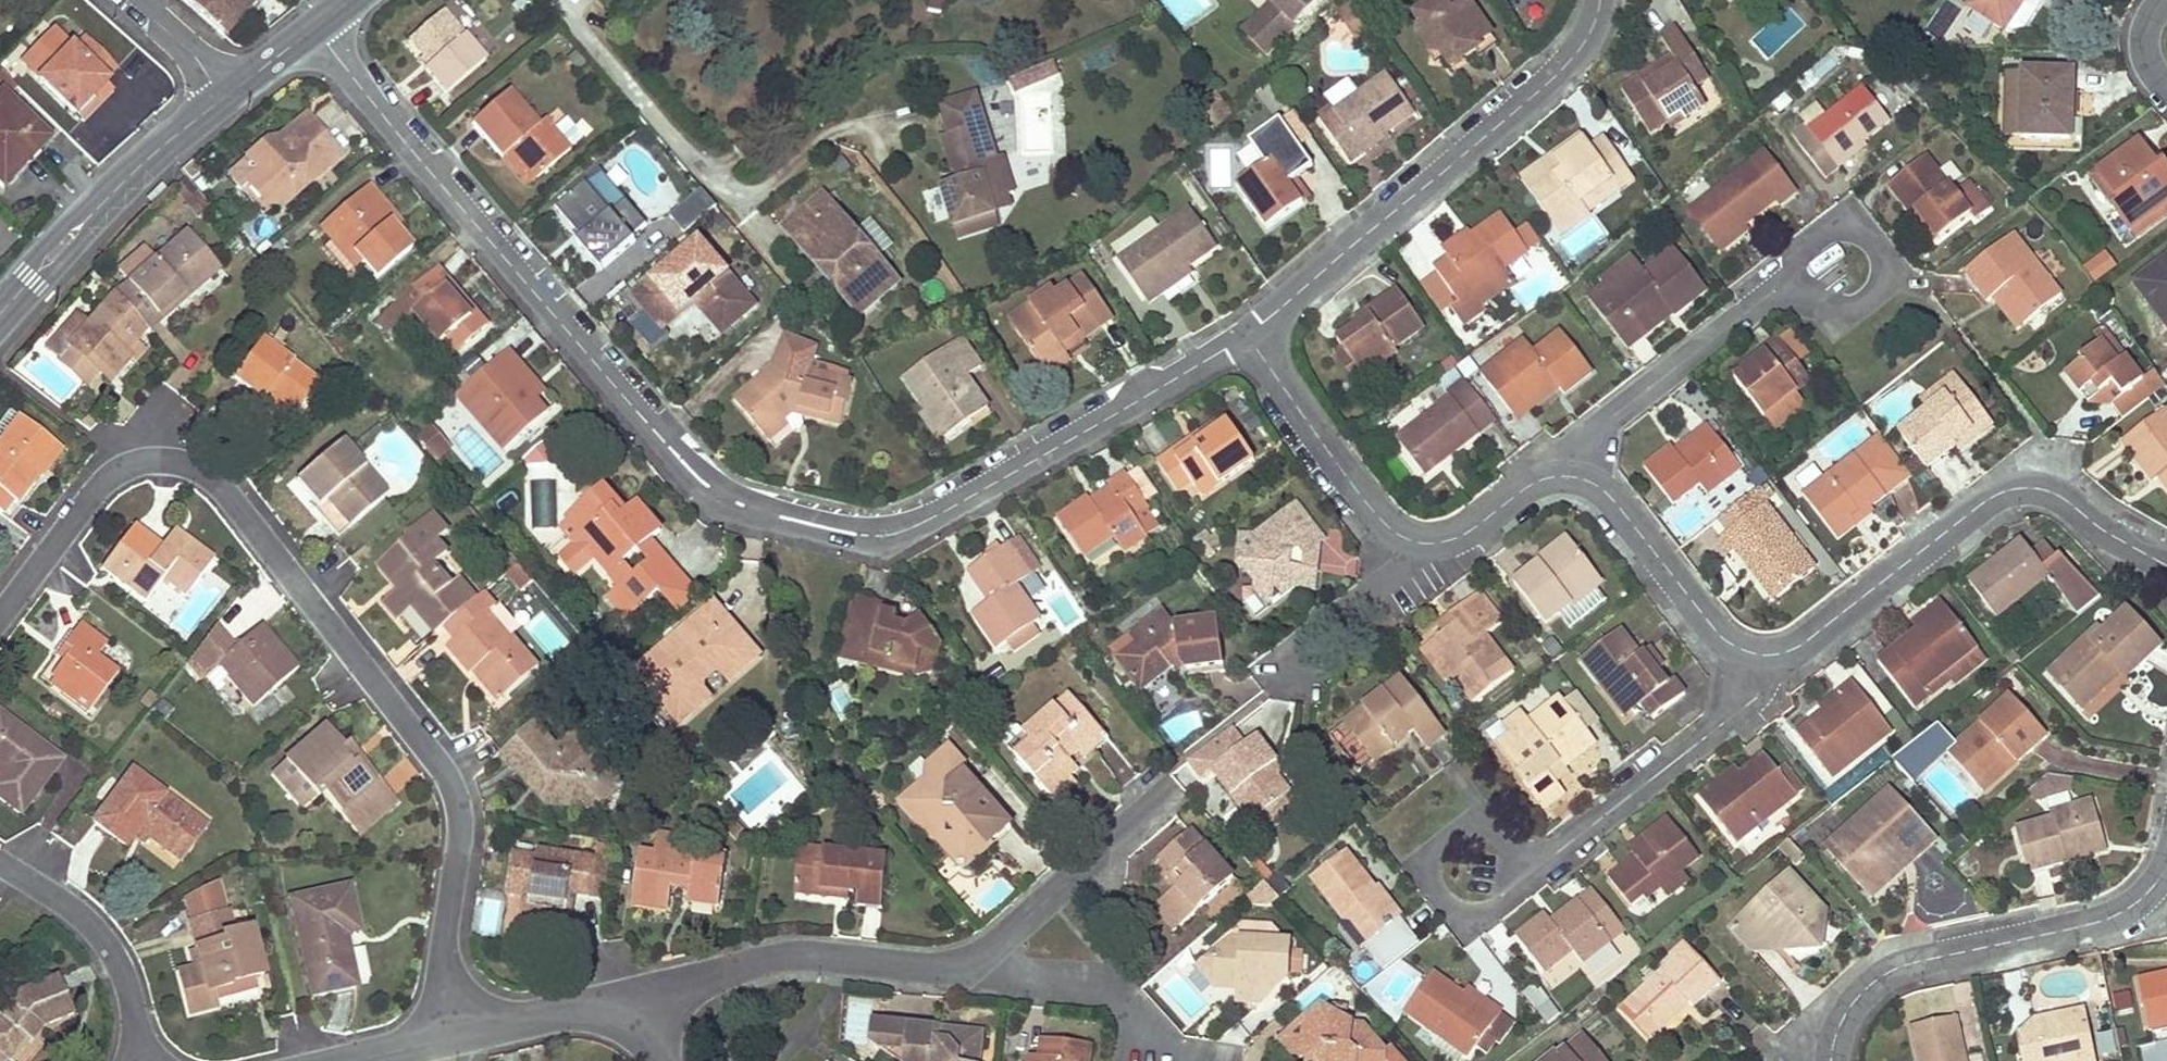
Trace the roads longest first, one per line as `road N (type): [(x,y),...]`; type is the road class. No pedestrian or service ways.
road 1 (residential): [(313,28),(692,475),(749,508),(861,535),(889,532),(1247,335)]
road 2 (residential): [(0,616),(119,470),(170,461),(215,478),(454,790),(459,838),(442,962),(456,1036)]
road 3 (residential): [(1247,335),(1567,66),(1586,41),(1599,0)]
road 4 (residential): [(1768,655),(1807,640),(2006,490),(2051,491),(2166,566)]
road 5 (track): [(567,0),(745,198),(828,137),(866,130),(903,165)]
road 6 (residential): [(2166,864),(2138,901),(2097,922),(1894,969),(1854,1001),(1831,1060)]
road 7 (residential): [(1768,655),(1745,704),(1515,880)]
road 8 (residential): [(629,993),(793,956),(958,965)]
road 9 (secondary): [(225,96),(136,170),(0,315)]
road 10 (residential): [(1570,476),(1603,422),(1798,275)]
road 11 (residential): [(958,965),(1106,987),(1164,1049),(1205,1060)]
road 12 (residential): [(1570,476),(1607,490),(1724,639),(1768,655)]
road 13 (residential): [(1247,335),(1373,513),(1420,546)]
road 14 (residential): [(958,965),(1001,941),(1163,790)]
road 15 (residential): [(145,1060),(108,942),(0,862)]
road 16 (residential): [(1798,275),(1799,257),(1822,229),(1858,228),(1883,254),(1881,288),(1858,309),(1827,310),(1803,290)]
road 17 (residential): [(1515,880),(1483,912),(1441,897),(1436,854),(1455,834),(1484,831)]
road 18 (residential): [(1420,546),(1307,642),(1289,674)]
road 19 (residential): [(456,1036),(629,993)]
road 20 (residential): [(1420,546),(1455,540),(1527,488),(1570,476)]
road 21 (residential): [(145,0),(225,96)]

